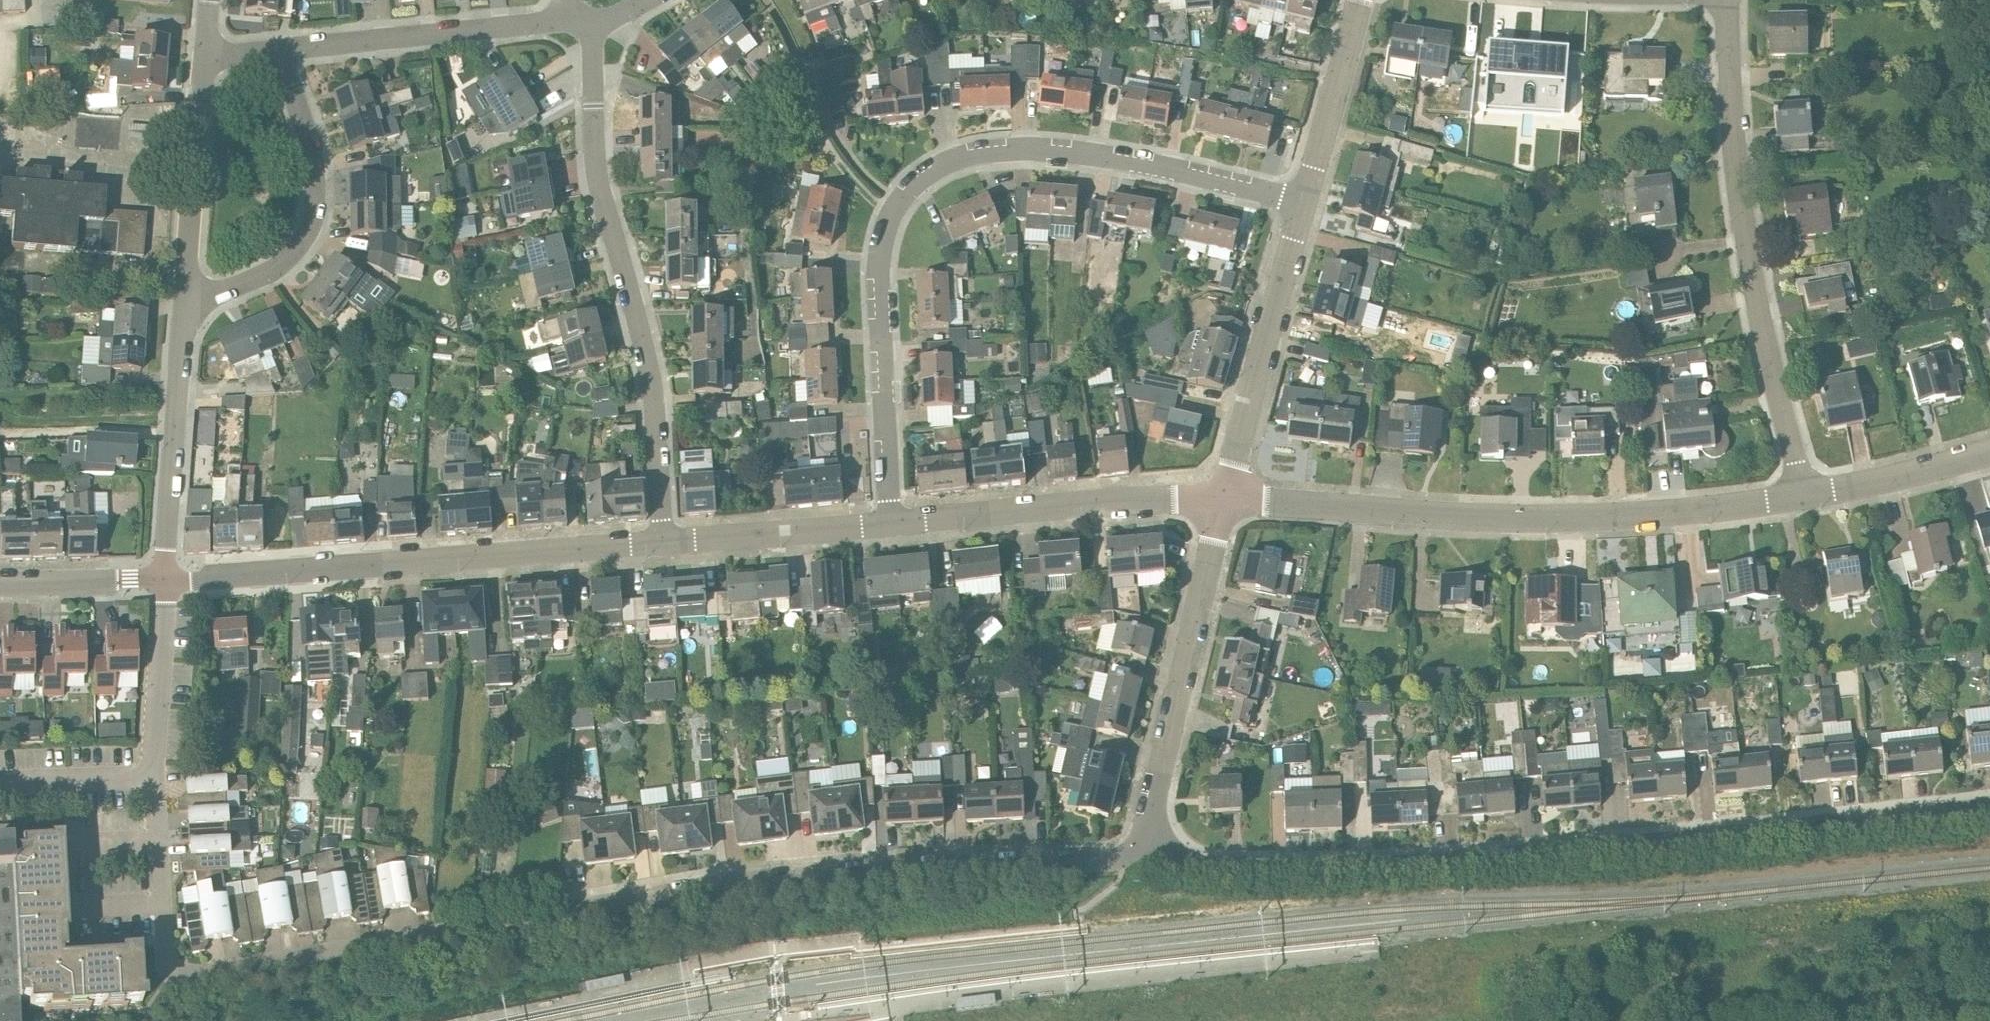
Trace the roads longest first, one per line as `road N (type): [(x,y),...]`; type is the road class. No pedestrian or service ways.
road 1 (residential): [(1153,825),(1180,856),(1207,866),(1331,872),(1989,809)]
road 2 (residential): [(891,524),(878,270),(887,225),(923,175),(975,151),(1067,148),(1305,202)]
road 3 (unclassified): [(567,913),(764,882),(1103,863),(1132,850),(1153,825)]
road 4 (residential): [(1803,495),(1567,516),(1224,498)]
road 5 (residential): [(664,543),(650,370),(597,167),(596,72),(581,19)]
road 6 (residential): [(161,576),(664,543)]
road 7 (residential): [(1803,495),(1739,180),(1729,0)]
road 8 (unclassified): [(456,930),(178,973),(165,958),(162,772)]
road 9 (residential): [(1153,825),(1224,498)]
road 10 (unclassified): [(185,294),(270,272),(314,220),(315,162),(279,47)]
road 11 (residential): [(891,524),(1224,498)]
road 12 (residential): [(1224,498),(1305,202)]
road 13 (unclassified): [(279,47),(581,19)]
road 14 (unclassified): [(161,576),(185,294)]
road 15 (unclassified): [(185,294),(204,53)]
road 16 (residential): [(664,543),(891,524)]
road 17 (residential): [(1305,202),(1360,0)]
road 18 (unclassified): [(162,772),(161,576)]
road 19 (residential): [(1803,495),(1989,451)]
road 20 (residential): [(0,773),(162,772)]
road 21 (residential): [(0,580),(161,576)]

